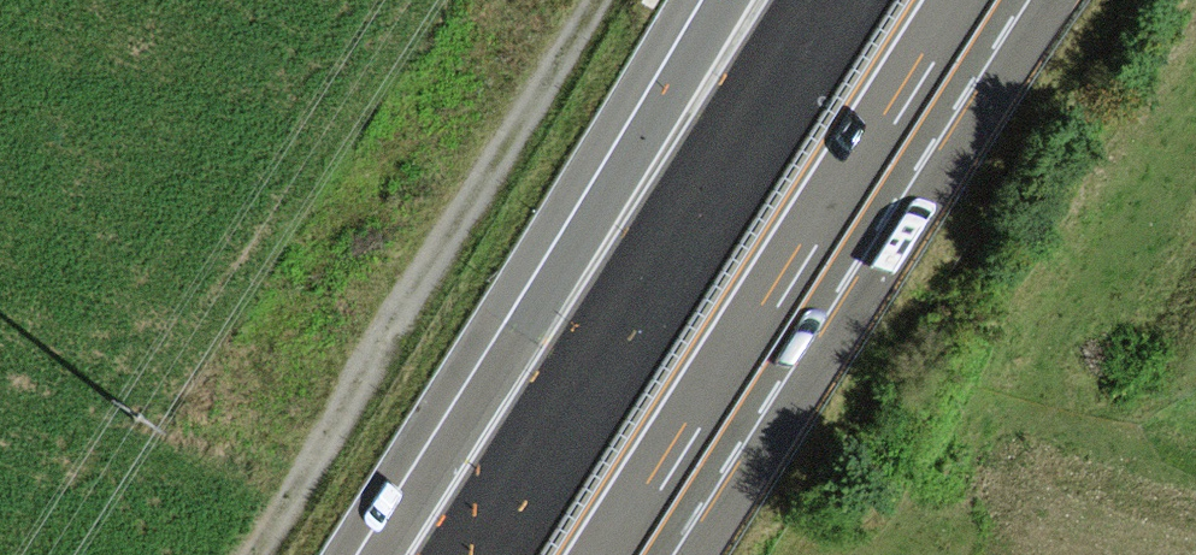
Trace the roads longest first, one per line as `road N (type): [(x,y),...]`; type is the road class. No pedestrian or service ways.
road 1 (motorway): [(619,554),(975,0)]
road 2 (motorway): [(833,0),(478,554)]
road 3 (track): [(256,554),(598,0)]
road 4 (motorway): [(728,0),(582,242),(460,554)]

